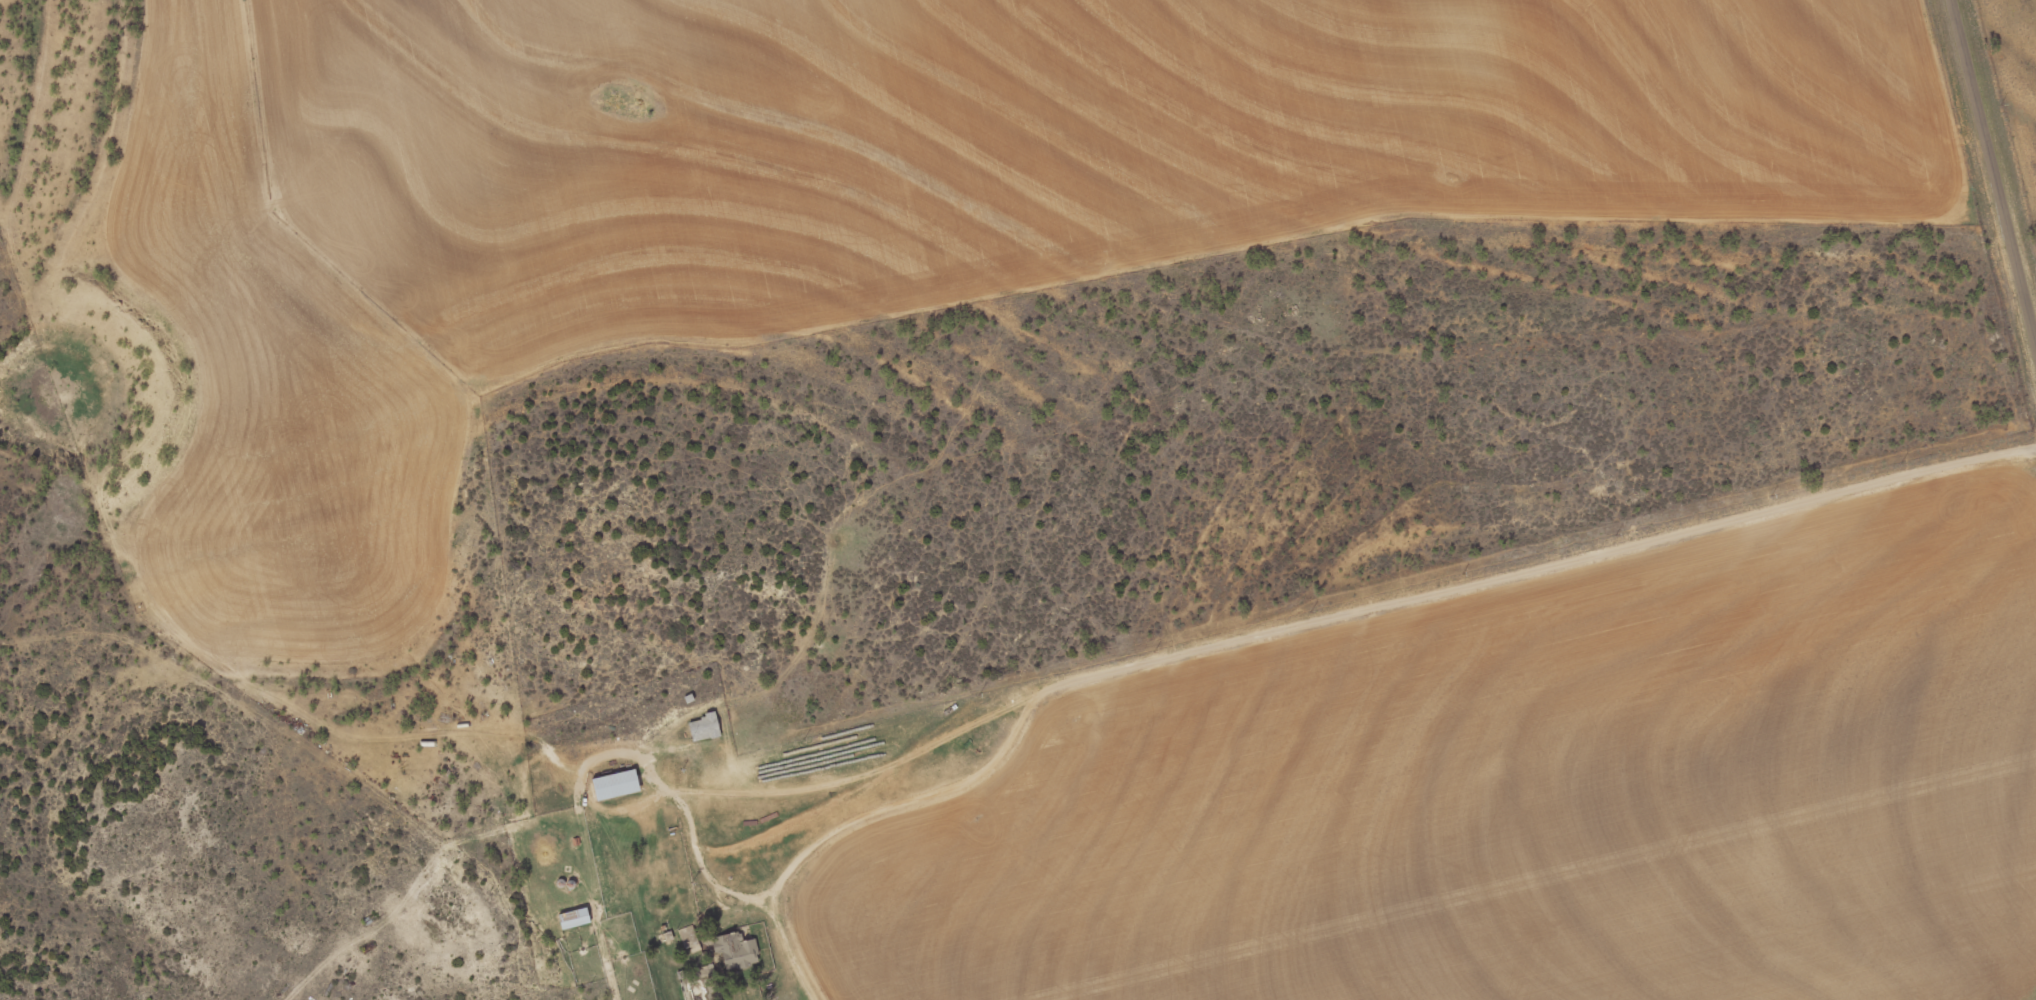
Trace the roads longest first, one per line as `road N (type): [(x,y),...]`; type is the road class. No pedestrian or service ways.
road 1 (residential): [(2035,444),(1079,681),(978,747),(781,833),(730,889),(685,909),(634,818),(477,833),(371,884),(270,999)]
road 2 (residential): [(2035,328),(1955,0)]

